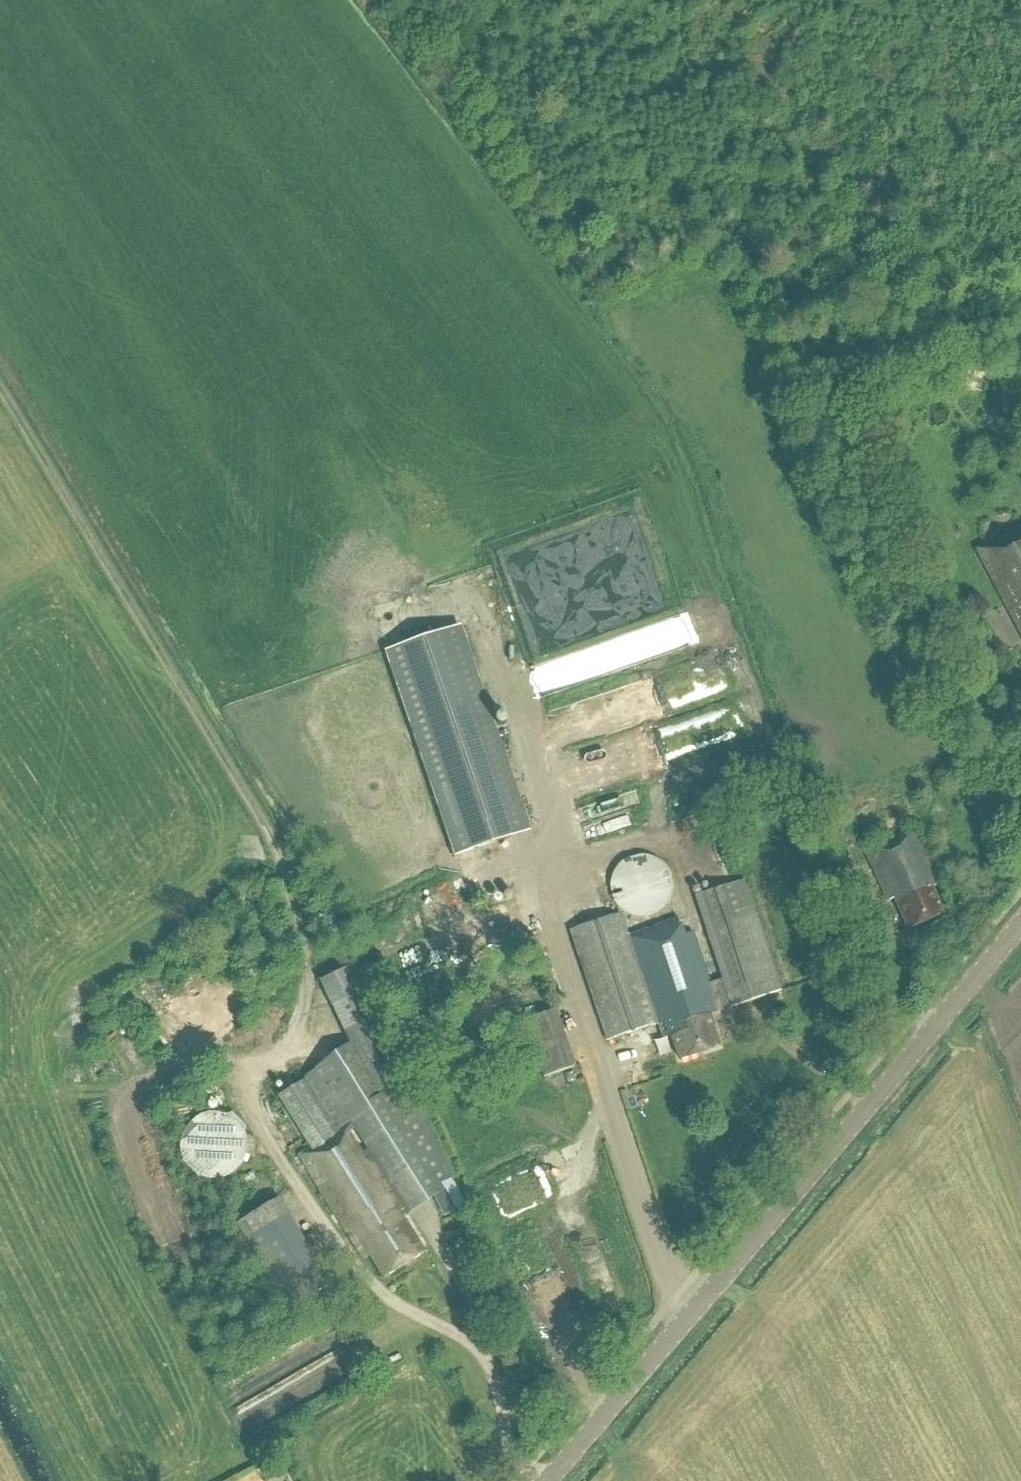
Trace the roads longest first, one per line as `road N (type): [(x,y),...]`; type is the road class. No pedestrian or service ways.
road 1 (tertiary): [(550,1480),(1020,923)]

